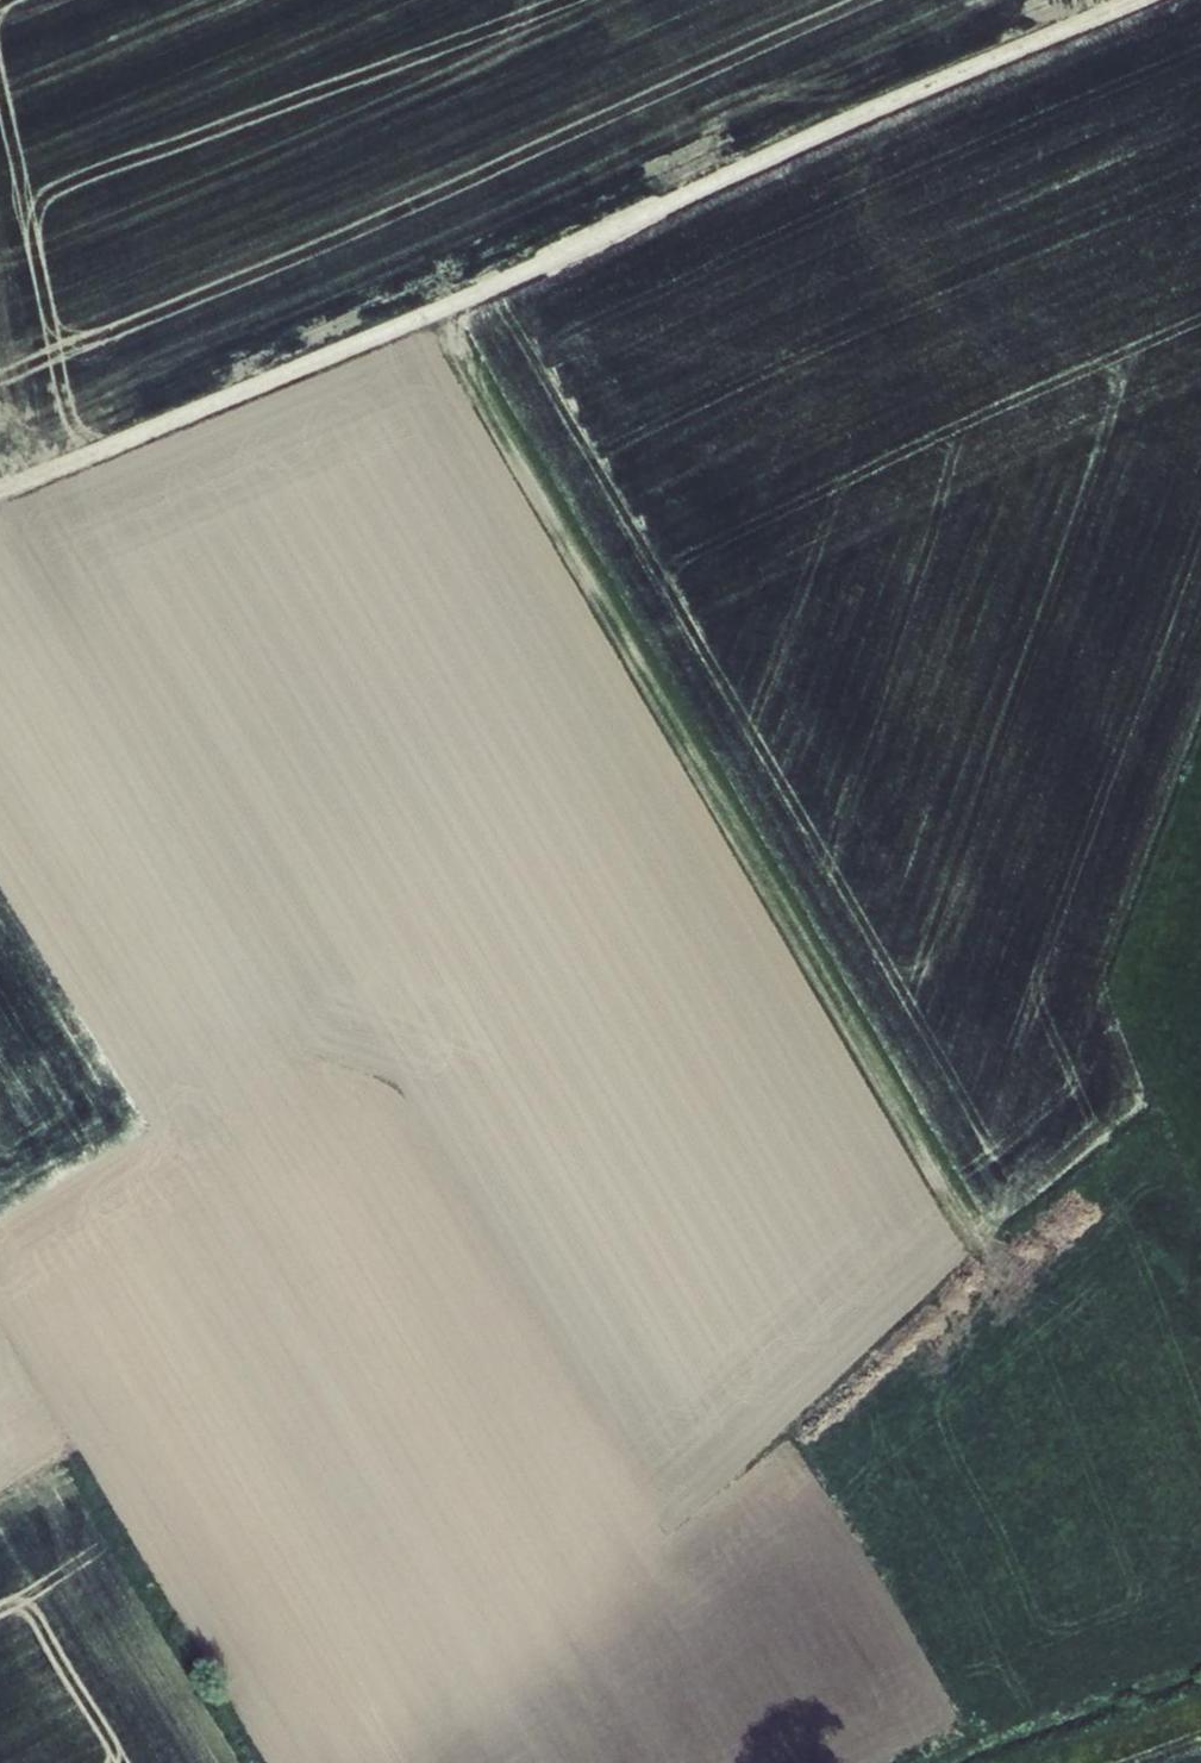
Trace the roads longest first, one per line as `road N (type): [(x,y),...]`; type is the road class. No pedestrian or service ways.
road 1 (unclassified): [(1123,0),(0,483)]

